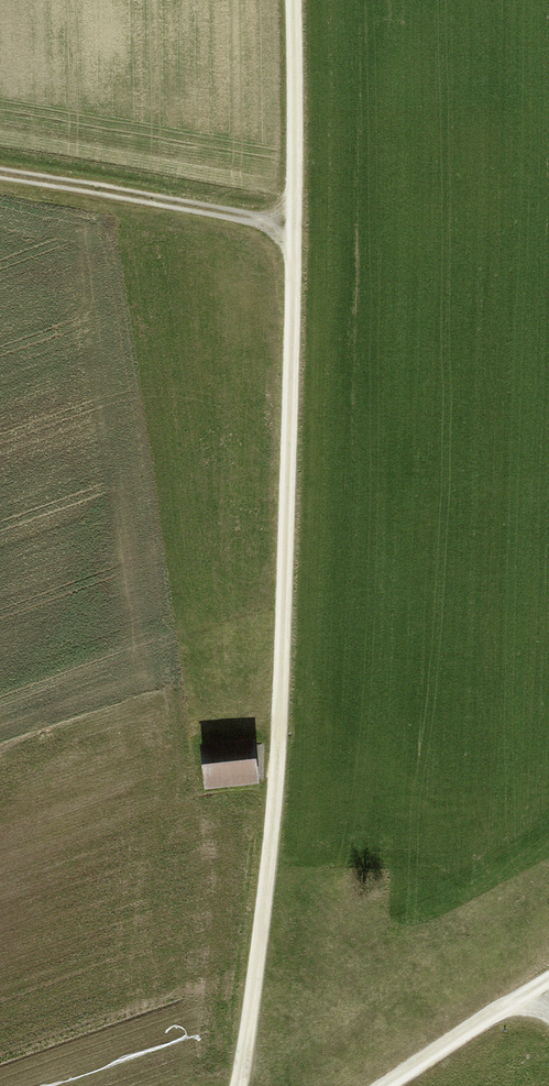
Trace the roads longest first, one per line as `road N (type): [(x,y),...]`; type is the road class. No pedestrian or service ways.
road 1 (track): [(238,1085),(274,782),(291,0)]
road 2 (track): [(0,171),(292,227)]
road 3 (track): [(389,1085),(548,985)]

